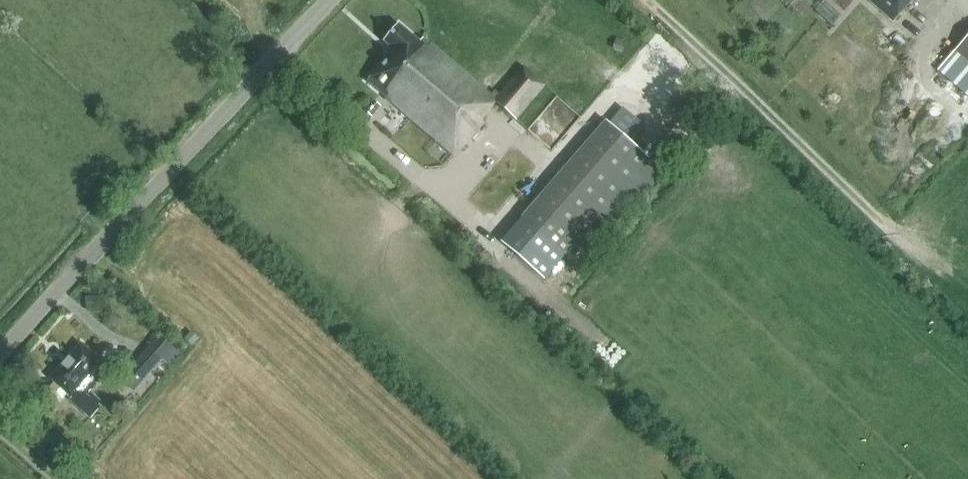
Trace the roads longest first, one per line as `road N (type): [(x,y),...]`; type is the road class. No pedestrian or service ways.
road 1 (tertiary): [(0,355),(331,0)]
road 2 (track): [(646,0),(888,230)]

